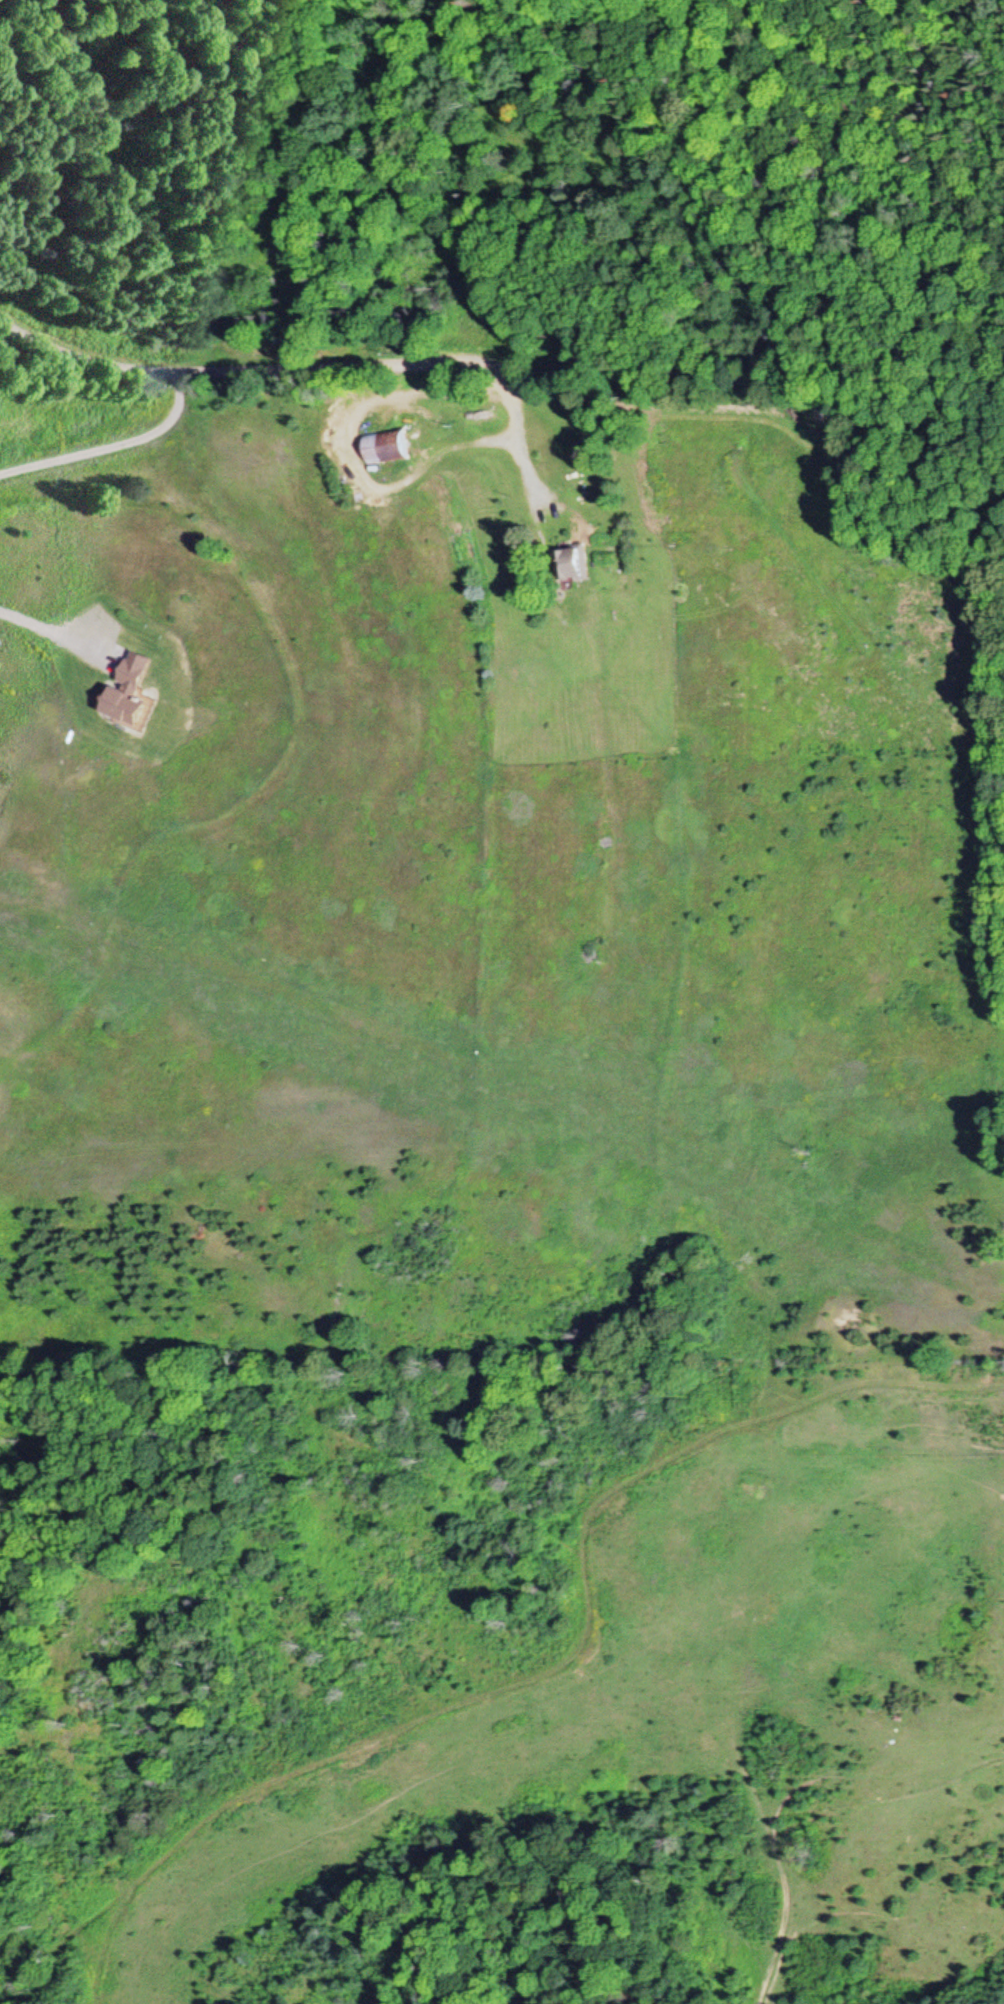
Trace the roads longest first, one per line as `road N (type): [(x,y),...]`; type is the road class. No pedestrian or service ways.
road 1 (residential): [(671,529),(653,430),(610,387),(83,381),(0,362)]

